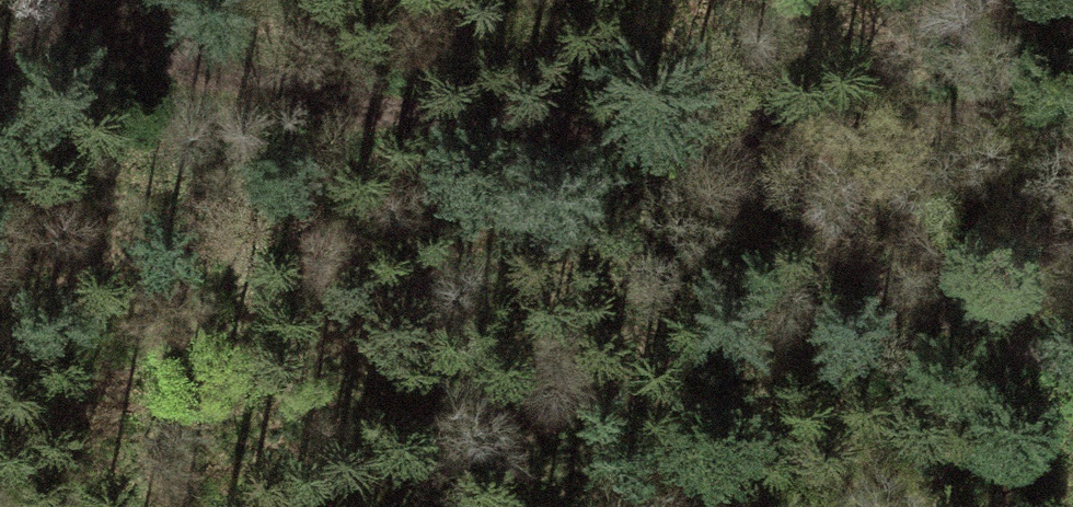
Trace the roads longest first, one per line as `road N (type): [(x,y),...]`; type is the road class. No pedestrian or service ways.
road 1 (track): [(694,130),(286,92),(121,43)]
road 2 (track): [(694,130),(842,263),(955,331),(1072,369)]
road 3 (track): [(1072,123),(694,130)]
road 4 (track): [(0,65),(121,43)]

